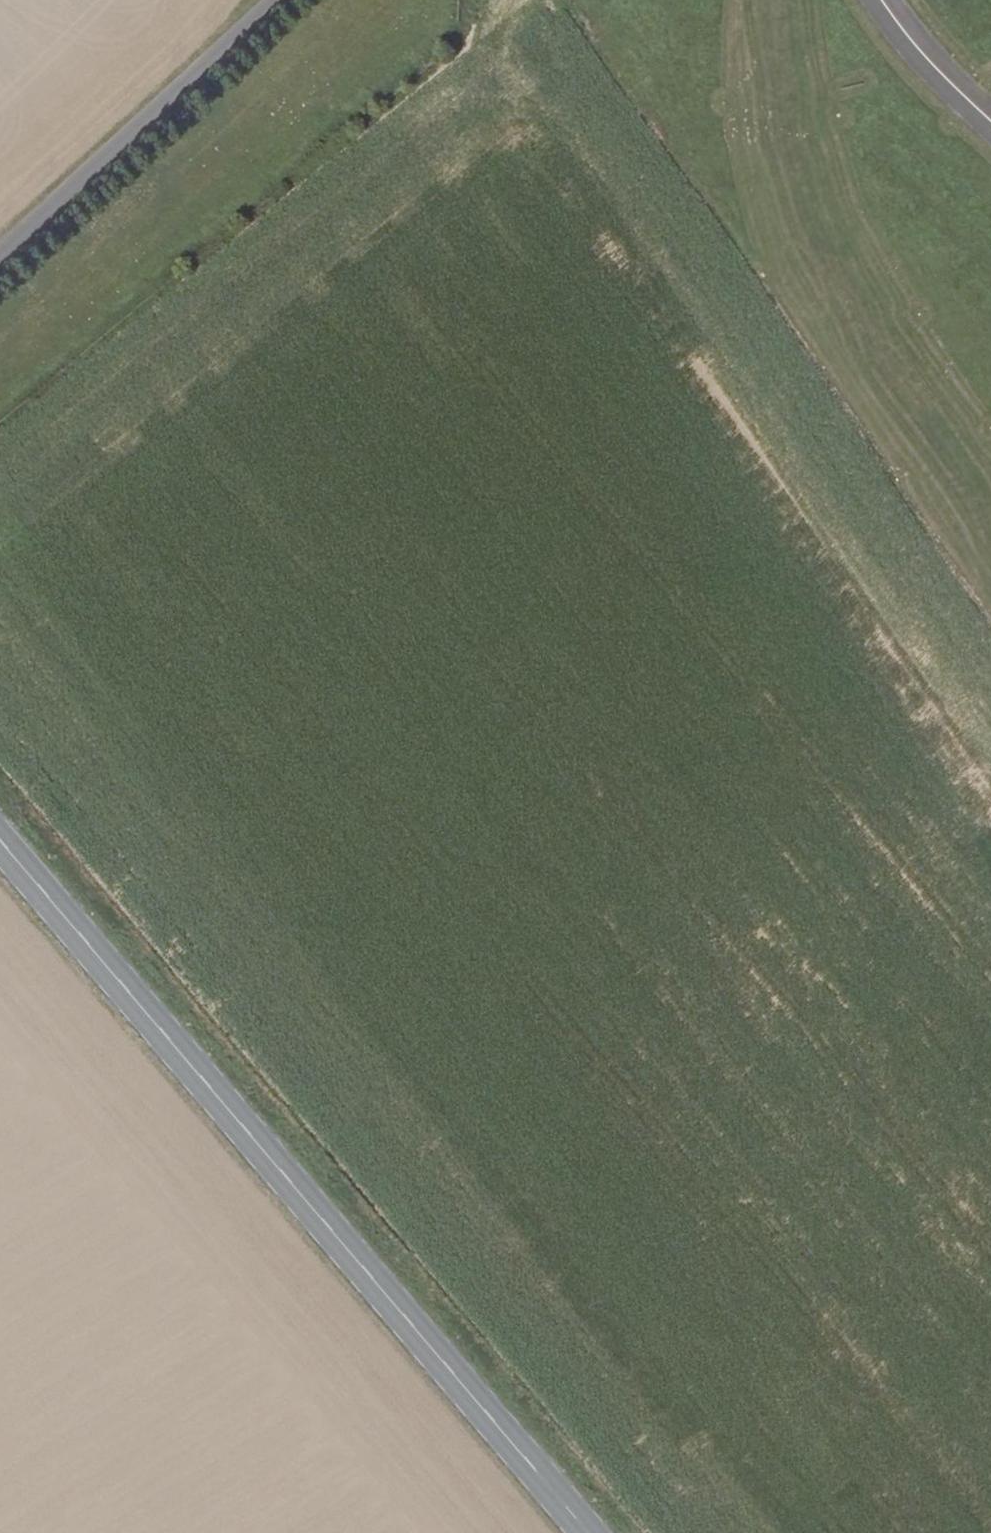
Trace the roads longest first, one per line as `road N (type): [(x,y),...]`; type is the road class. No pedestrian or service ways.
road 1 (primary): [(592,1532),(0,835)]
road 2 (unclassified): [(0,263),(275,0)]

